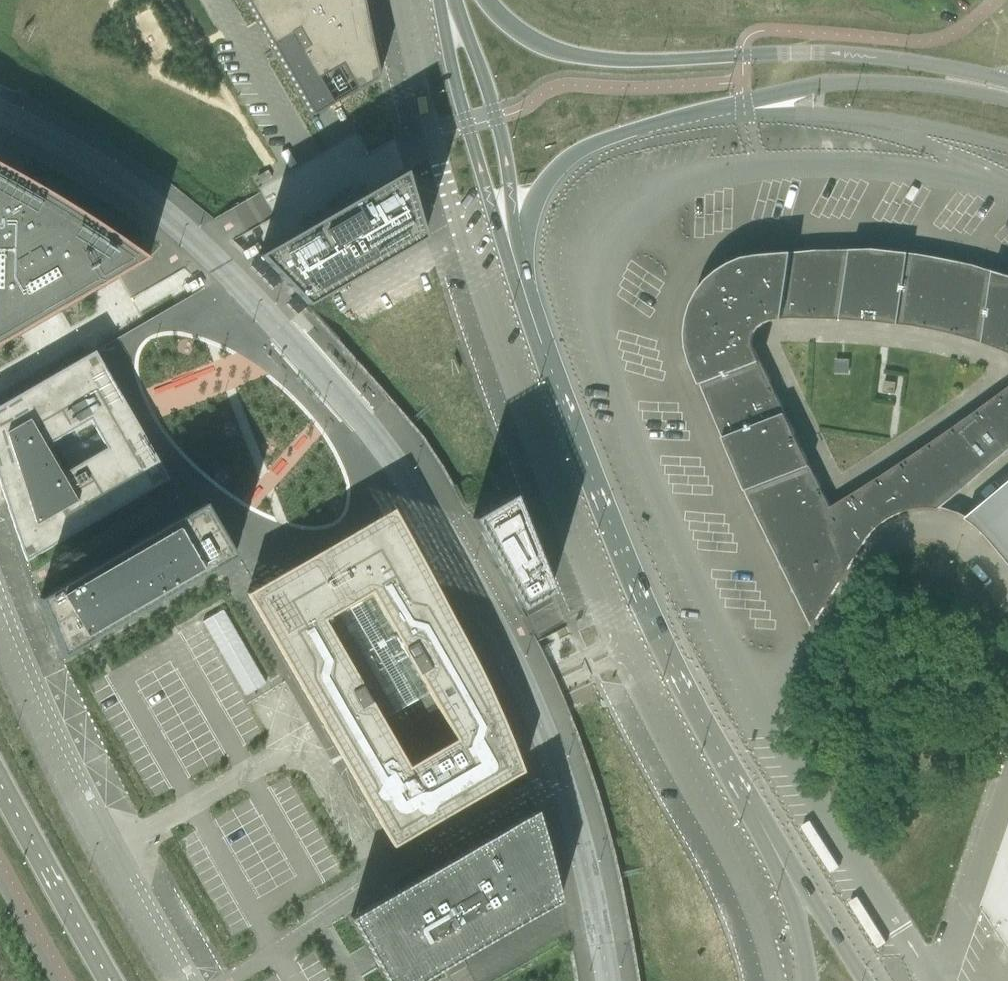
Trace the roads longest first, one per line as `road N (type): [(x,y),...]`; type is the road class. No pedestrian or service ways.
road 1 (unclassified): [(775,980),(752,906),(635,691),(523,422),(431,136),(401,0)]
road 2 (unclassified): [(929,980),(735,663),(587,316),(593,240),(602,222),(658,184)]
road 3 (secondary): [(739,792),(639,596),(517,270)]
road 4 (tertiary): [(1007,86),(946,67),(841,56),(568,58),(519,36),(483,0)]
road 5 (unclassified): [(0,597),(113,845),(189,980)]
road 6 (tertiary): [(517,270),(536,201),(574,155),(660,123),(751,103)]
road 7 (unclassified): [(696,175),(849,168),(1007,190)]
road 8 (secondary): [(517,270),(495,117),(471,48),(444,2)]
road 9 (secondary): [(517,270),(467,124),(444,2)]
road 10 (unclassified): [(751,103),(784,117),(880,120),(1007,146)]
road 11 (tertiary): [(751,103),(843,83),(1007,93)]
road 12 (secondary): [(863,980),(739,792)]
road 13 (secondary): [(0,790),(110,980)]
road 14 (secondary): [(810,980),(787,895),(739,792)]

